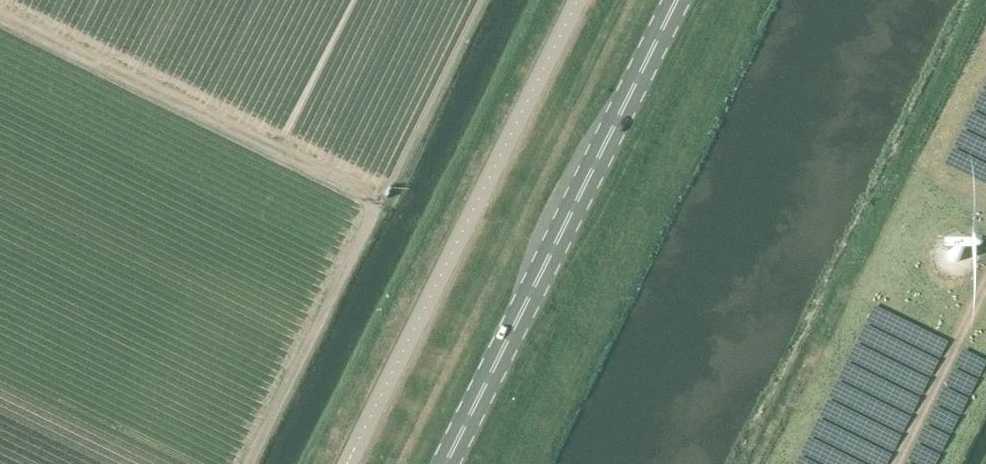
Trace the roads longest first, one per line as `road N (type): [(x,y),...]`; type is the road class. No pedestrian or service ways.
road 1 (track): [(248,463),(376,200),(0,12)]
road 2 (unclassified): [(579,0),(347,463)]
road 3 (primary): [(446,463),(676,0)]

